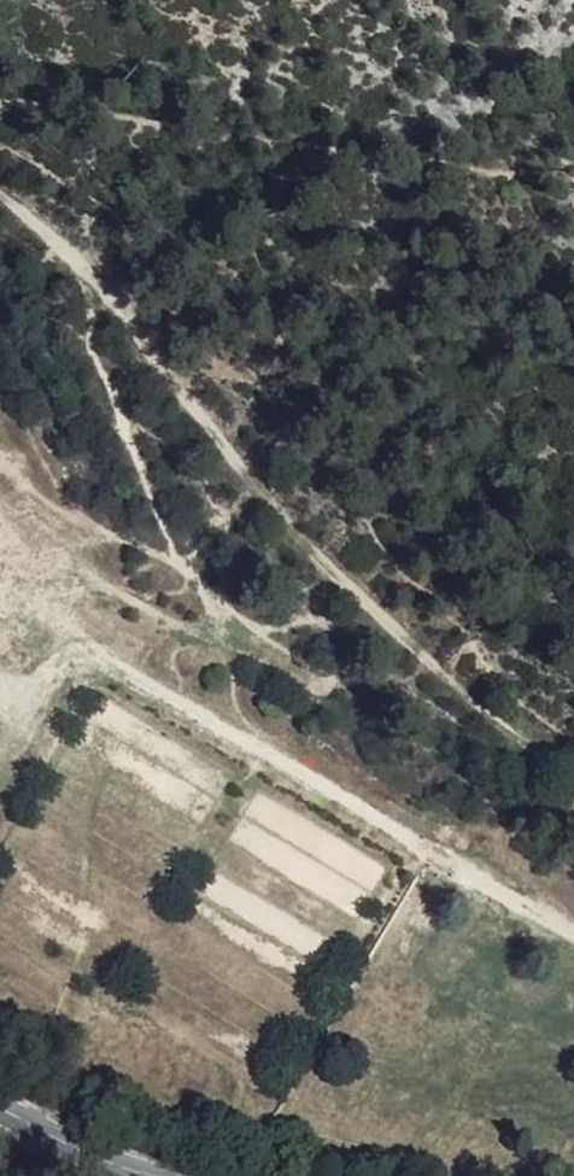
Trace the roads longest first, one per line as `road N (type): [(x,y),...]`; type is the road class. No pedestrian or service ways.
road 1 (track): [(573,773),(507,730),(407,647),(257,487),(127,291),(0,194)]
road 2 (track): [(573,930),(440,858),(84,636)]
road 3 (secondary): [(0,1100),(156,1175)]

